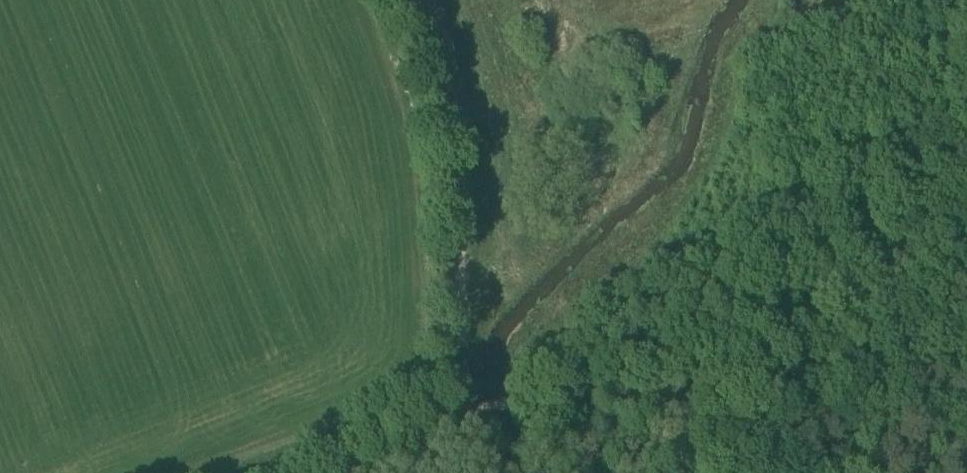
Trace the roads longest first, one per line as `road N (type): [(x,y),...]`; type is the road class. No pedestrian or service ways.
road 1 (track): [(472,413),(459,330),(462,96),(418,0)]
road 2 (track): [(966,290),(915,346),(861,365),(618,391)]
road 3 (track): [(618,391),(813,472)]
road 4 (track): [(472,413),(281,472)]

